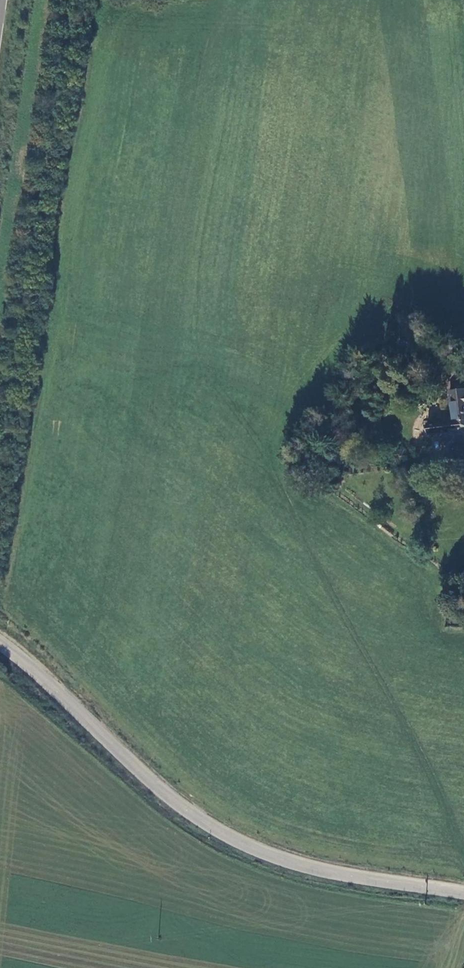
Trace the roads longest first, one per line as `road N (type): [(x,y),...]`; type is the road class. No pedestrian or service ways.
road 1 (unclassified): [(0,642),(214,831),(277,858),(463,895)]

